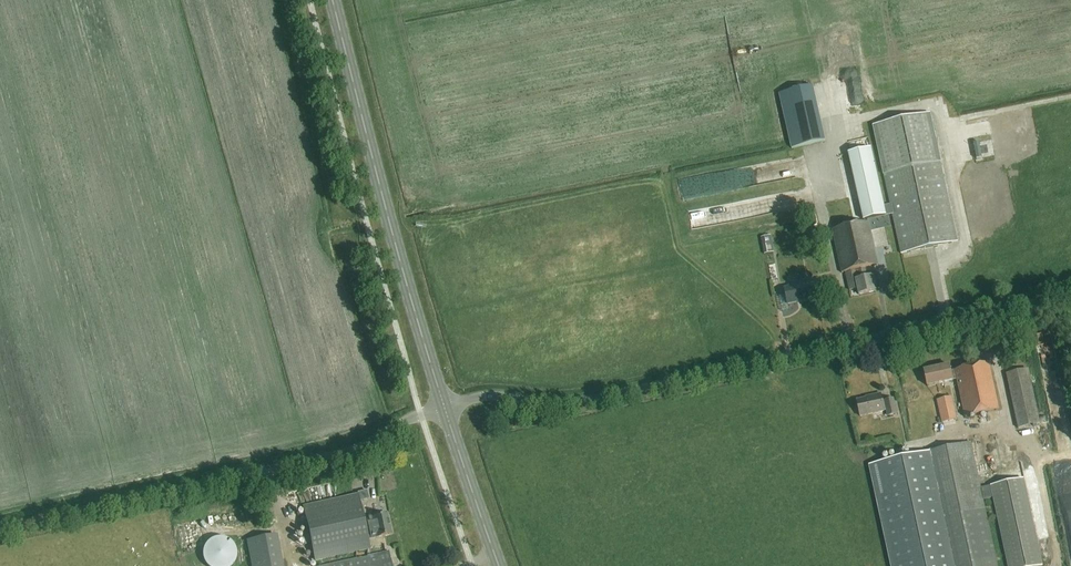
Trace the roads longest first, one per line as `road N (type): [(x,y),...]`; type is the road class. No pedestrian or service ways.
road 1 (unclassified): [(445,406),(485,395),(582,400),(1070,293)]
road 2 (unclassified): [(0,528),(349,452),(445,406)]
road 3 (primary): [(445,406),(334,0)]
road 4 (primary): [(499,565),(445,406)]

